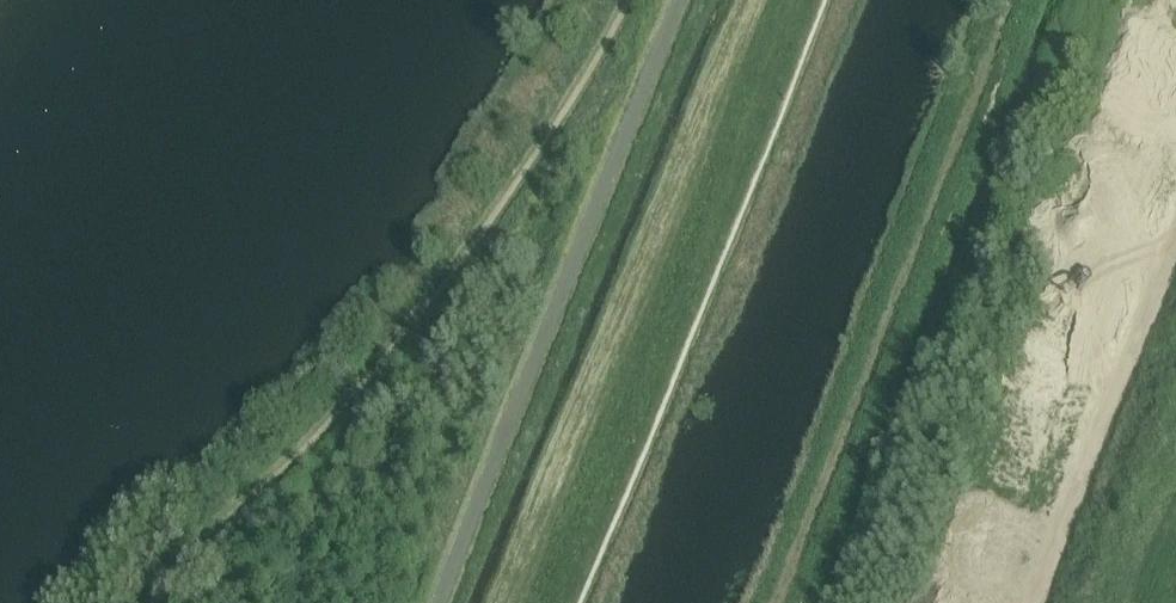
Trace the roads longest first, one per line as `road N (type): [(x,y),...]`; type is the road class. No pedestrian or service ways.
road 1 (track): [(783,602),(1021,0)]

